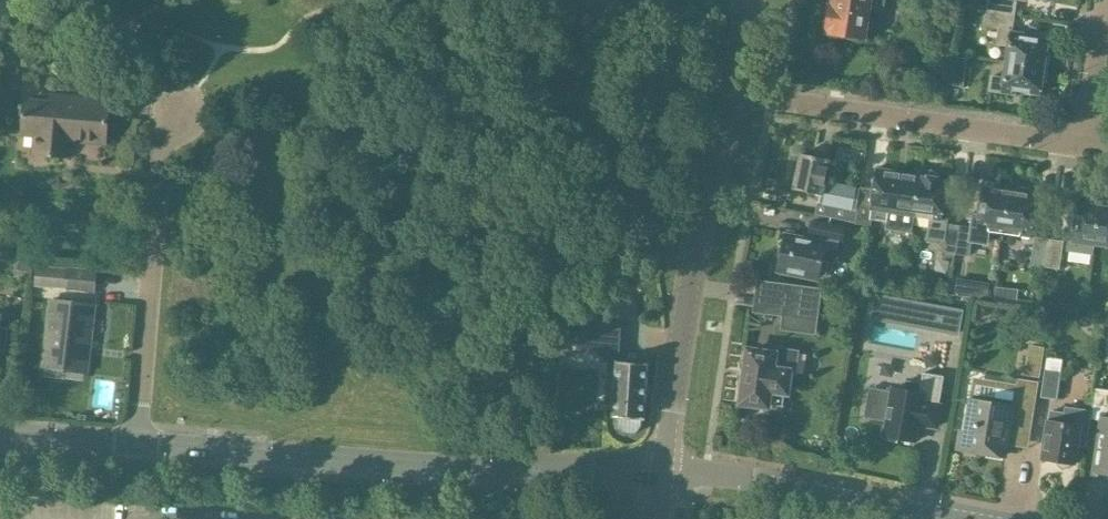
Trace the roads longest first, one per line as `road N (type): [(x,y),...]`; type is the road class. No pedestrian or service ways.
road 1 (tertiary): [(657,467),(490,469),(142,442)]
road 2 (residential): [(657,467),(727,90)]
road 3 (residential): [(727,90),(1081,147)]
road 4 (residential): [(142,442),(166,115)]
road 5 (tertiary): [(980,518),(657,467)]
road 6 (residential): [(1081,147),(1105,4)]
road 7 (tertiary): [(142,442),(0,432)]

